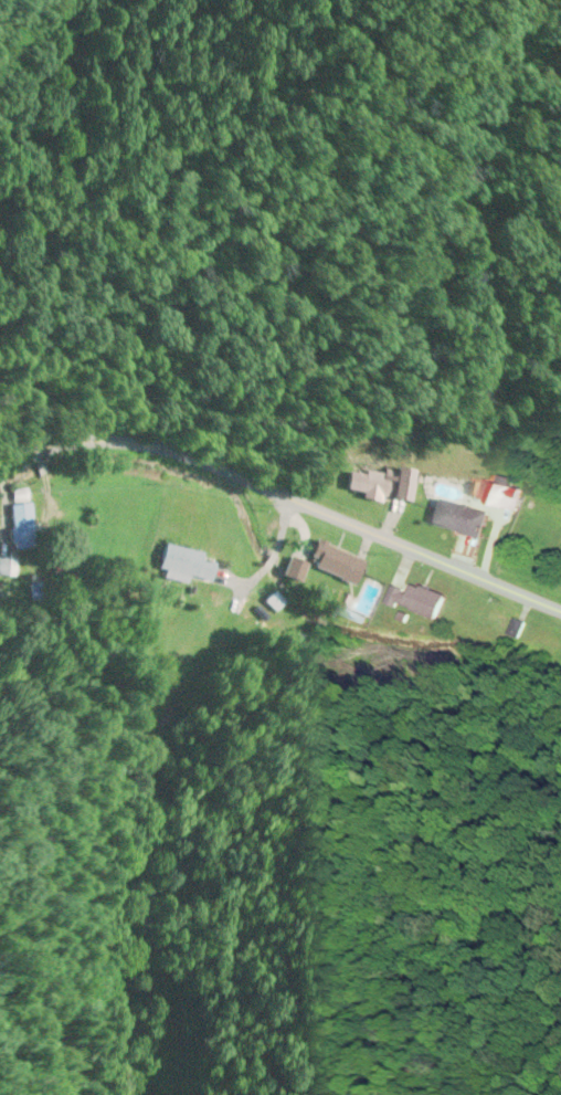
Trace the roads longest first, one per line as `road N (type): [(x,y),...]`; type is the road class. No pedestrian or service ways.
road 1 (tertiary): [(0,447),(30,434),(147,433),(560,606)]

